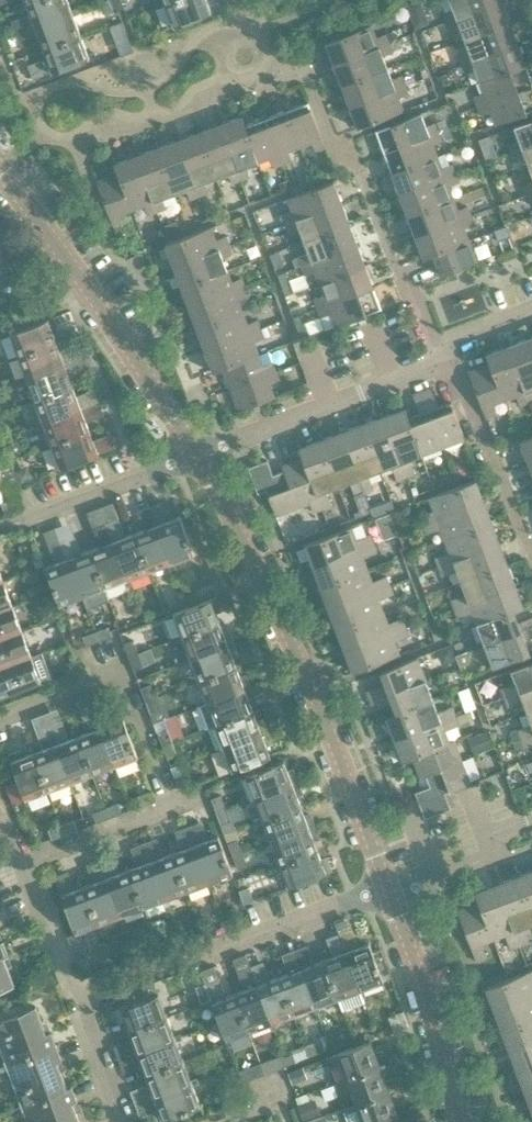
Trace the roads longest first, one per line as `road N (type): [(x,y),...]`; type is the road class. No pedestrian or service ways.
road 1 (residential): [(394,888),(311,676),(198,456)]
road 2 (residential): [(198,456),(434,368),(531,314)]
road 3 (residential): [(198,456),(0,165)]
road 4 (residential): [(80,1003),(394,888)]
road 5 (residential): [(465,1121),(394,888)]
road 6 (residential): [(0,528),(198,456)]
road 7 (residential): [(27,865),(178,809)]
road 8 (residential): [(80,1003),(27,865)]
road 9 (residential): [(394,888),(531,843)]
road 10 (residential): [(0,727),(129,679)]
road 11 (residential): [(120,1121),(80,1003)]

